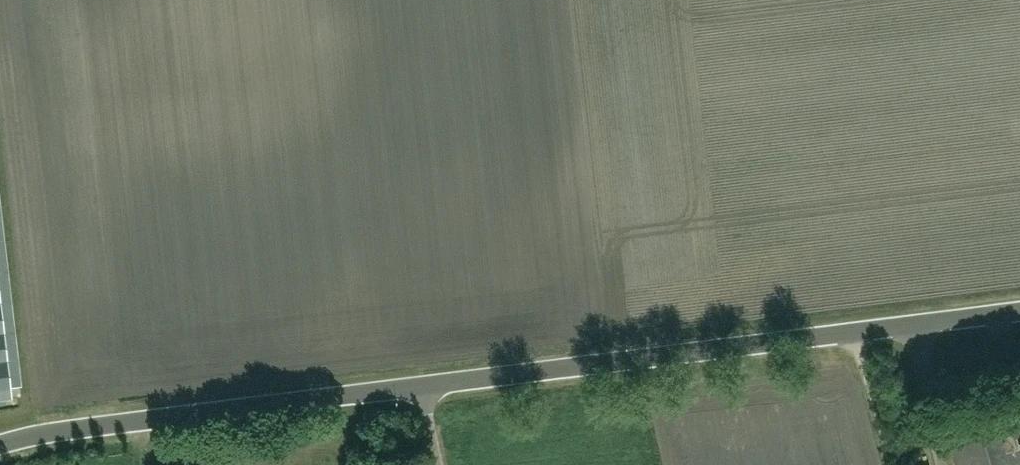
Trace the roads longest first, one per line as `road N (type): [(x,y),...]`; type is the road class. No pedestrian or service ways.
road 1 (unclassified): [(0,444),(1019,310)]

